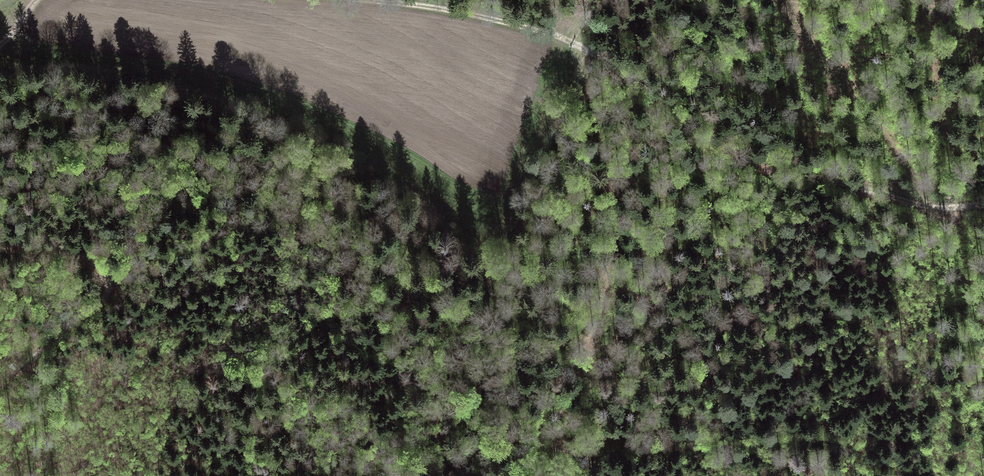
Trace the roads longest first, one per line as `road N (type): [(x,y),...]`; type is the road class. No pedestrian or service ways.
road 1 (track): [(574,43),(614,210),(614,262),(589,368),(600,430),(619,443),(652,446),(827,439),(852,446),(877,475)]
road 2 (track): [(346,0),(519,26),(574,43),(765,171),(933,206),(983,206)]
road 3 (track): [(0,247),(76,252),(98,265),(105,284),(99,300),(0,389)]
road 4 (track): [(591,353),(571,391),(564,436),(574,475)]

